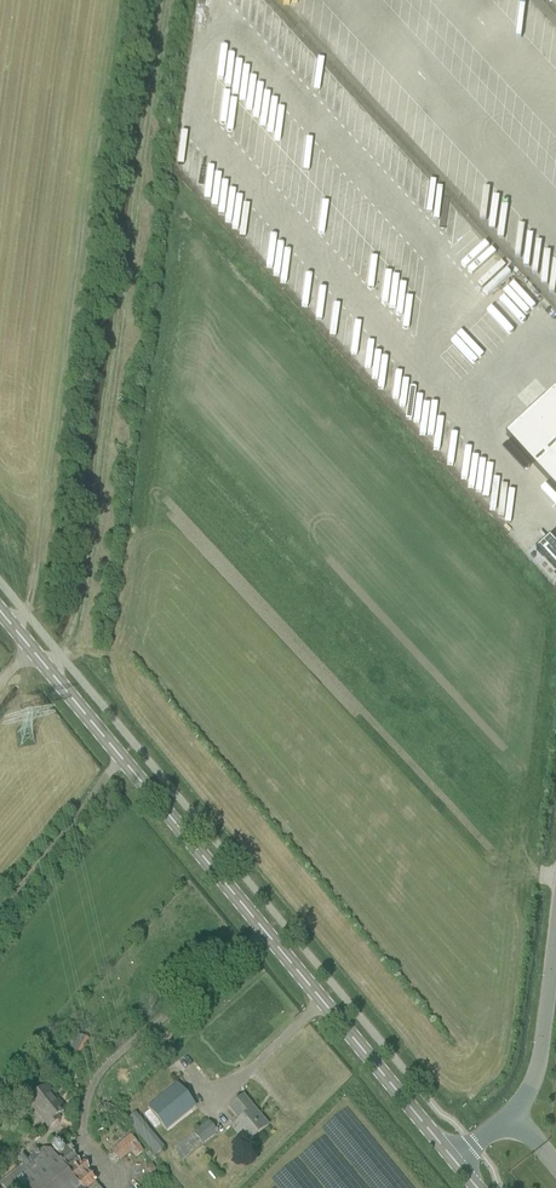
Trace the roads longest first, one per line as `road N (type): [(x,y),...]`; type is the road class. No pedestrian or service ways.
road 1 (tertiary): [(454,1160),(0,611)]
road 2 (track): [(167,0),(79,644),(49,670)]
road 3 (unclassified): [(454,1160),(528,1094),(555,927)]

